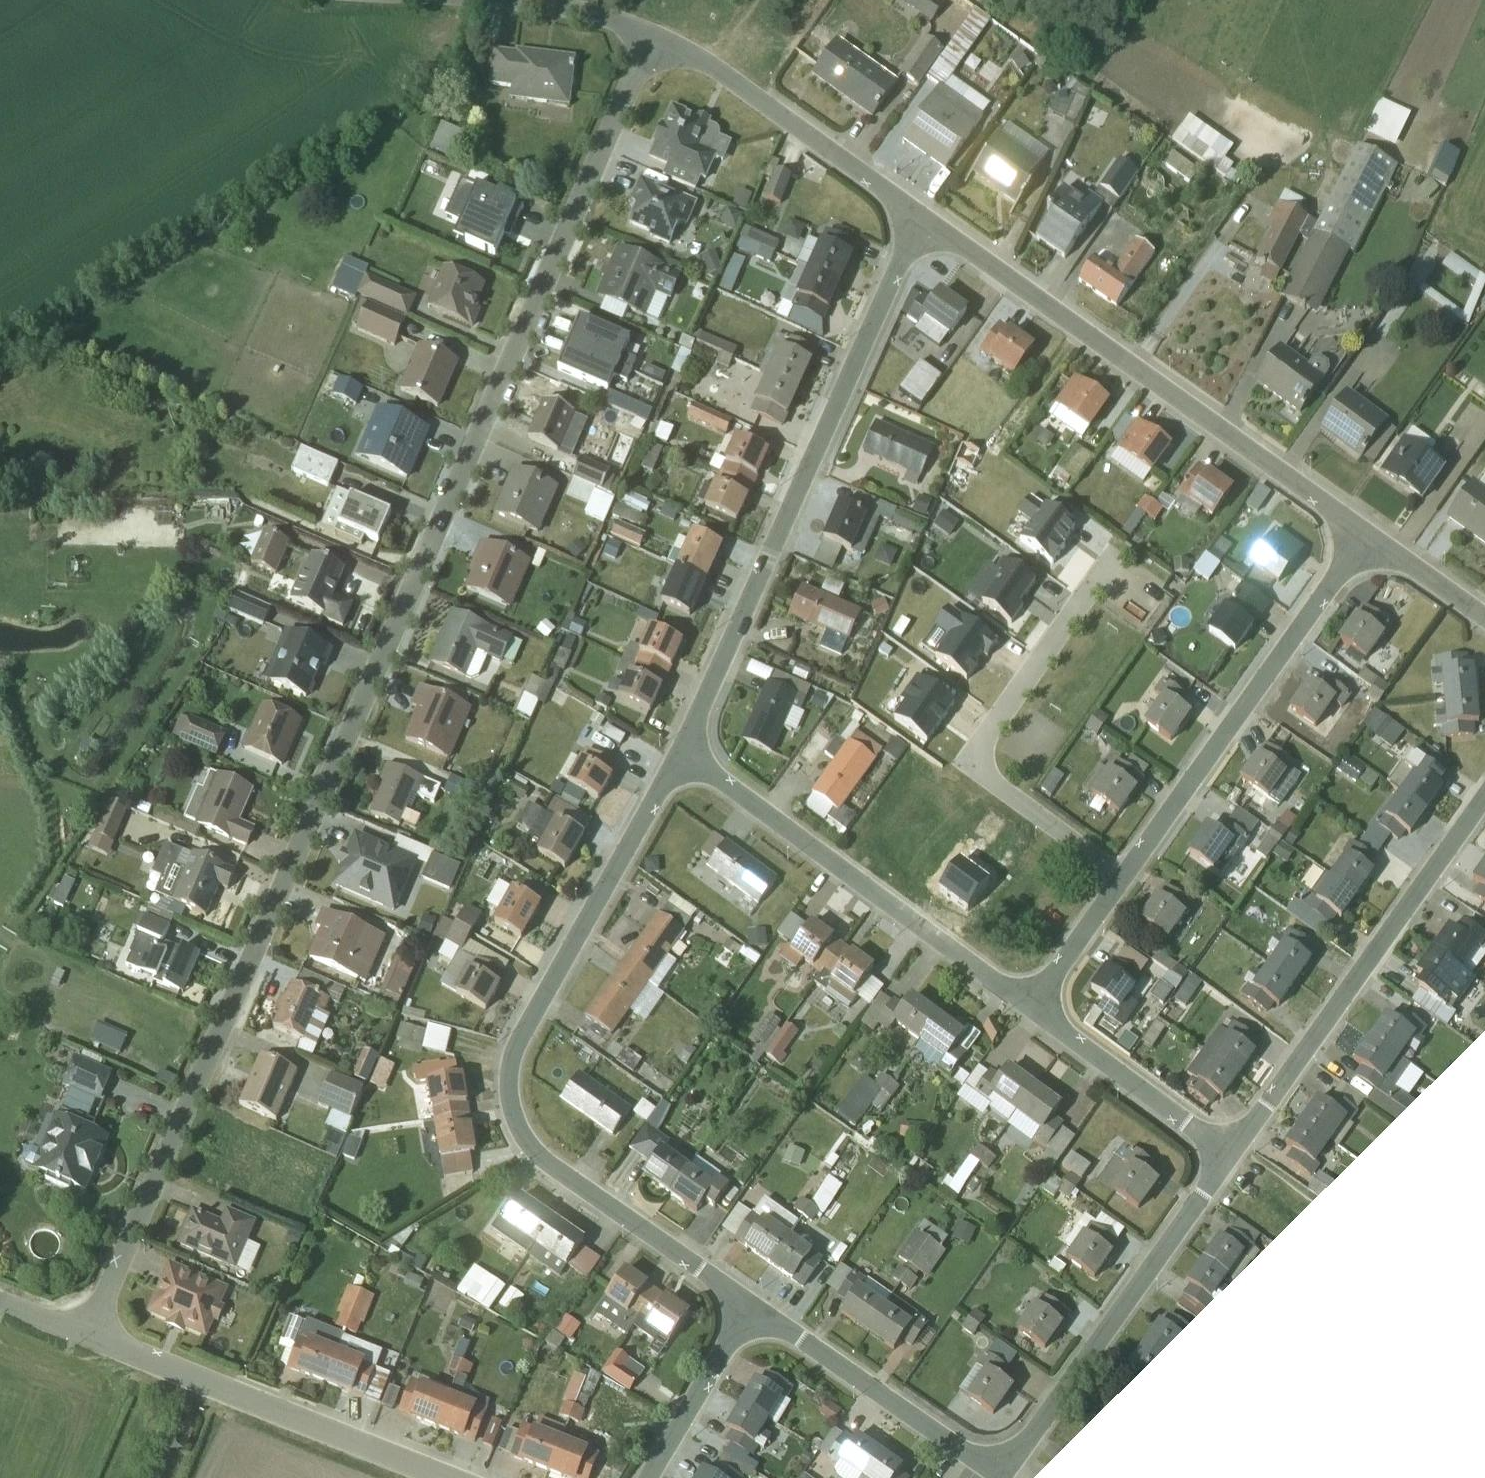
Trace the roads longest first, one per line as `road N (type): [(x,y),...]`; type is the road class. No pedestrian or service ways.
road 1 (residential): [(649,36),(87,1338)]
road 2 (residential): [(682,753),(526,1027),(507,1093),(528,1148),(749,1309)]
road 3 (residential): [(749,1309),(1001,1477),(1229,1153)]
road 4 (residential): [(916,215),(682,753)]
road 5 (residential): [(1362,534),(916,215)]
road 6 (residential): [(1124,879),(977,773),(986,733),(1103,573),(1134,594)]
road 7 (residential): [(1229,1153),(1484,793)]
road 8 (residential): [(682,753),(1027,1007)]
road 9 (residential): [(1124,879),(1338,580),(1362,534)]
road 10 (residential): [(87,1338),(438,1477)]
road 11 (residential): [(916,215),(717,69),(649,36)]
road 12 (residential): [(1027,1007),(1229,1153)]
road 13 (unclassified): [(649,36),(549,9),(405,0)]
road 14 (residential): [(749,1309),(649,1477)]
road 15 (residential): [(1027,1007),(1124,879)]
road 16 (residential): [(1484,621),(1362,534)]

